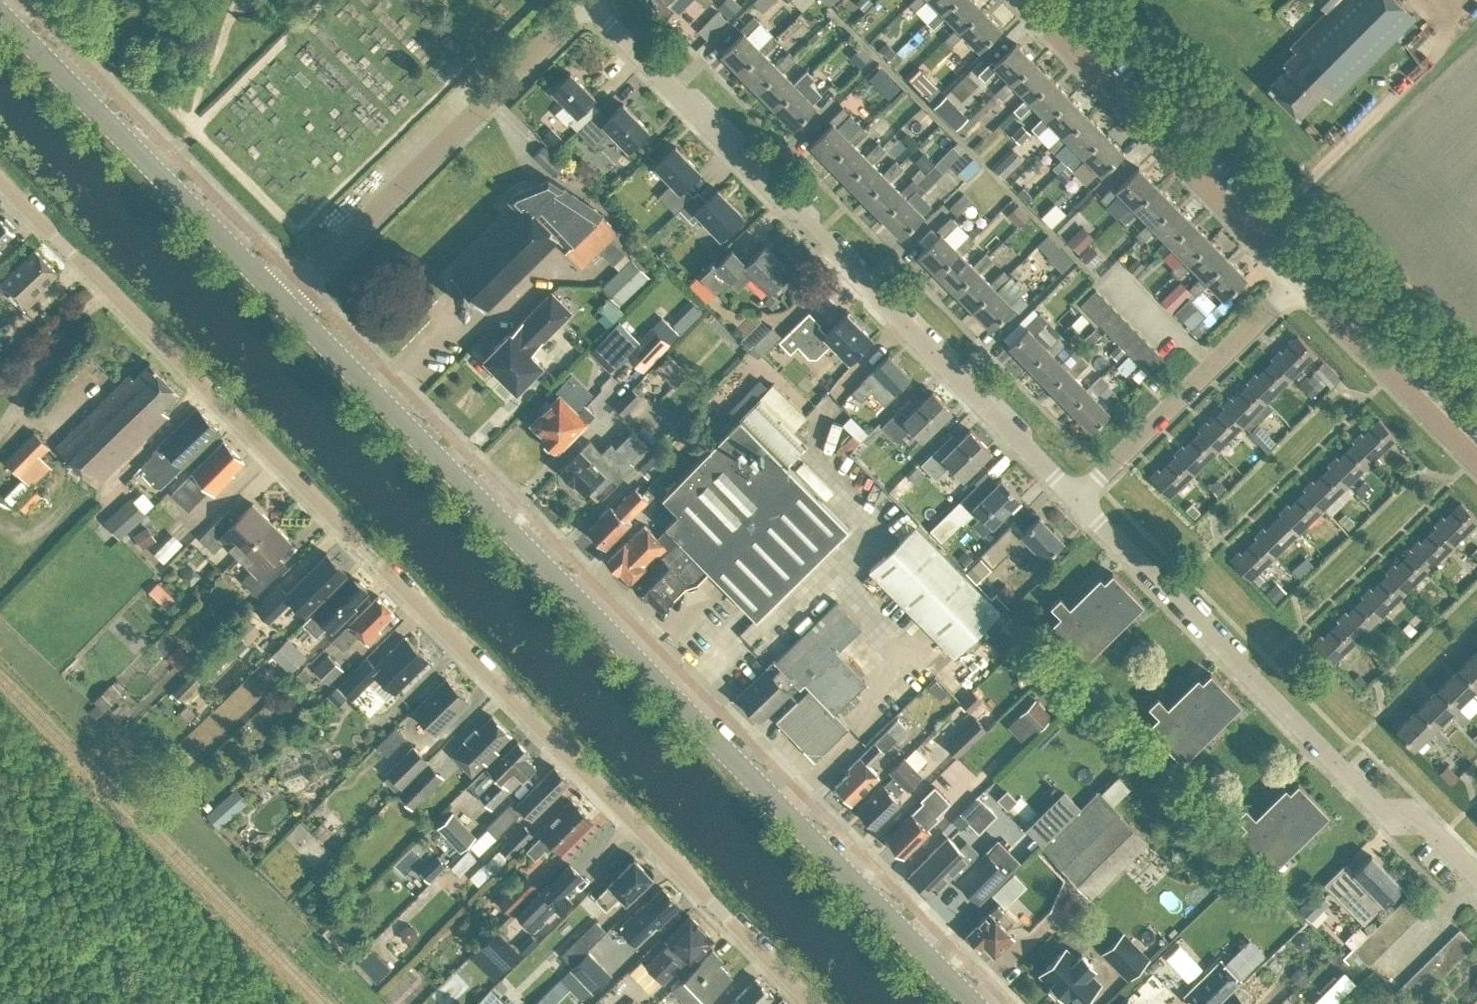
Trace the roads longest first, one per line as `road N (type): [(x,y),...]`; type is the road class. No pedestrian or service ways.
road 1 (residential): [(812,1003),(0,181)]
road 2 (secondary): [(971,1003),(281,300)]
road 3 (residential): [(1077,498),(590,0)]
road 4 (residential): [(1476,873),(1425,820),(1379,803),(1077,498)]
road 5 (residential): [(281,300),(589,0)]
road 6 (secondary): [(281,300),(0,14)]
road 7 (residential): [(1298,281),(1023,0)]
road 8 (residential): [(1077,498),(1298,281)]
road 9 (residential): [(1476,462),(1298,281)]

